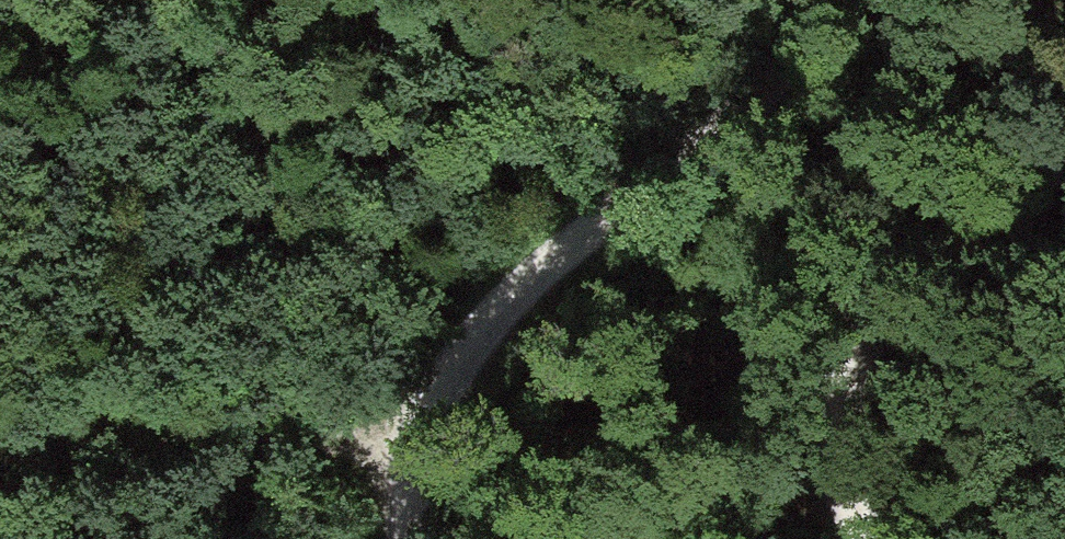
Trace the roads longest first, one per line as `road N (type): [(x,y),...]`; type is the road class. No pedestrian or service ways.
road 1 (track): [(407,538),(407,448),(487,323),(576,240),(754,106),(858,0)]
road 2 (track): [(1064,157),(888,284),(849,338),(828,401),(836,538)]
road 3 (track): [(407,448),(189,430),(0,449)]

